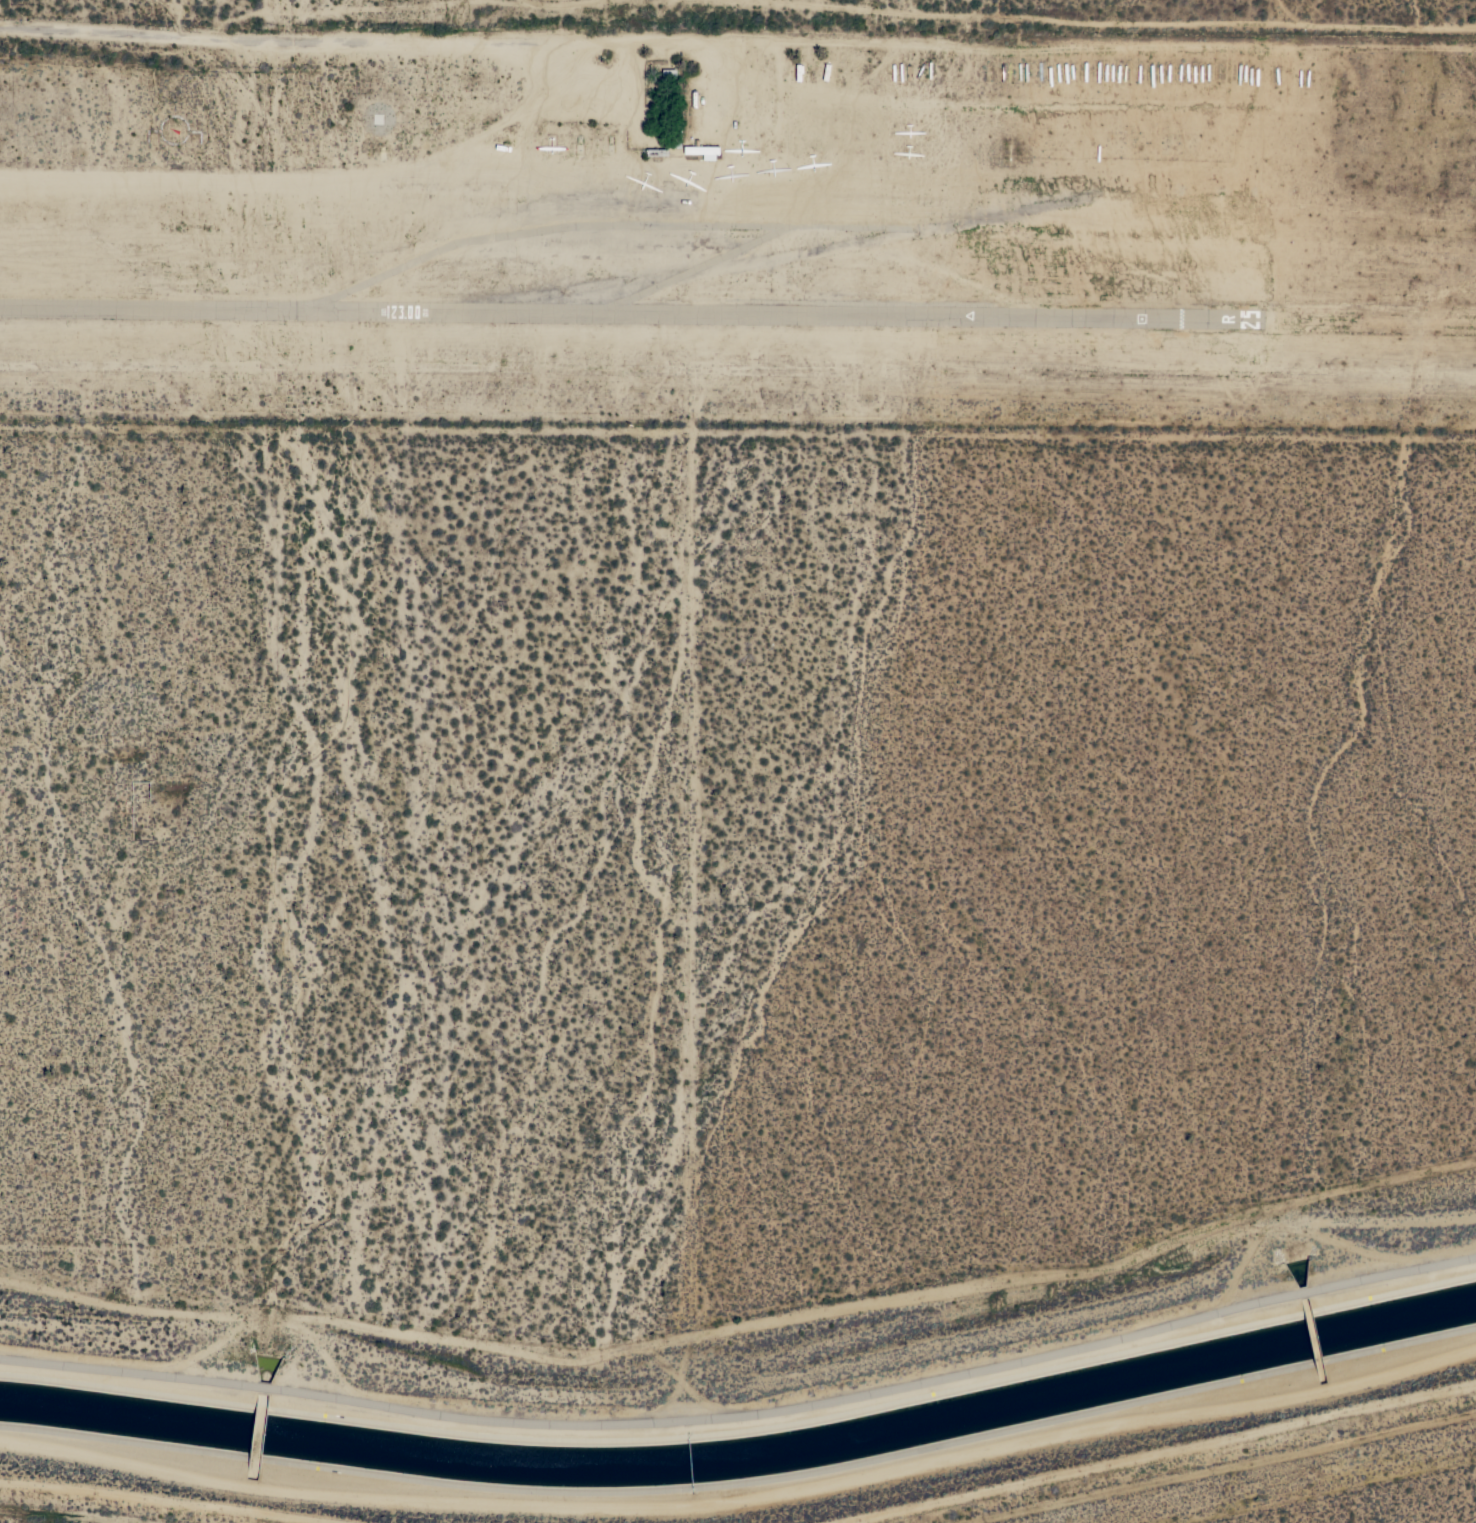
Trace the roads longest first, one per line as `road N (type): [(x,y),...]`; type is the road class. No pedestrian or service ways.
road 1 (residential): [(818,0),(1066,22),(1475,25)]
road 2 (residential): [(0,27),(459,46)]

